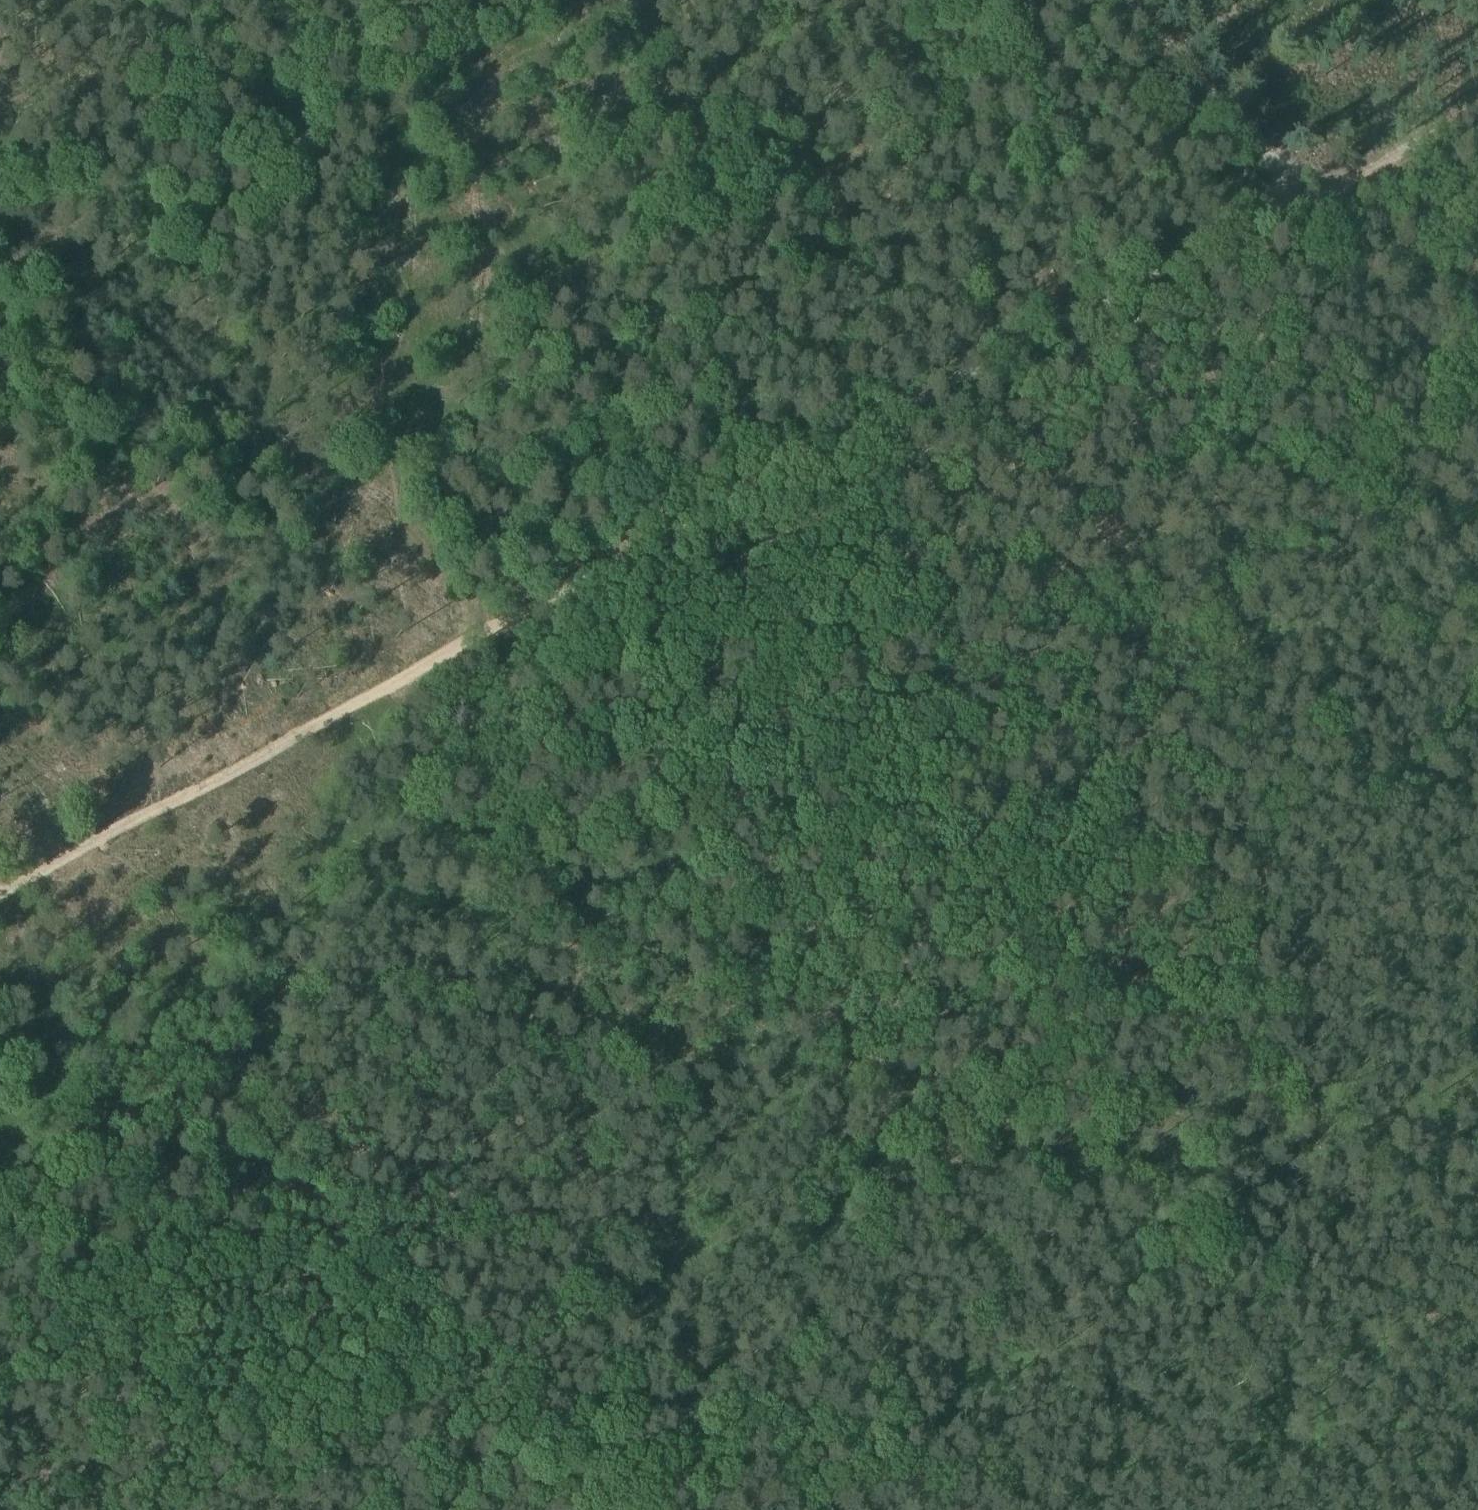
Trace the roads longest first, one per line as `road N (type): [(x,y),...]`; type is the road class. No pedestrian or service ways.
road 1 (track): [(1295,191),(0,900)]
road 2 (track): [(1133,0),(1295,191)]
road 3 (track): [(1477,90),(1295,191)]

